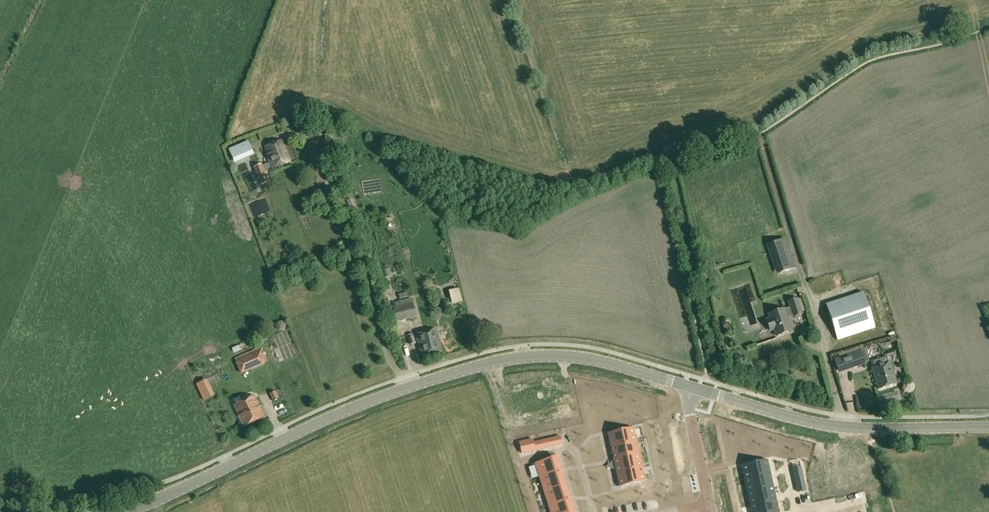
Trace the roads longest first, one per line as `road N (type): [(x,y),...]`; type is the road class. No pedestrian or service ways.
road 1 (tertiary): [(691,388),(591,359),(506,359),(348,411),(122,511)]
road 2 (tertiary): [(988,426),(829,425),(691,388)]

